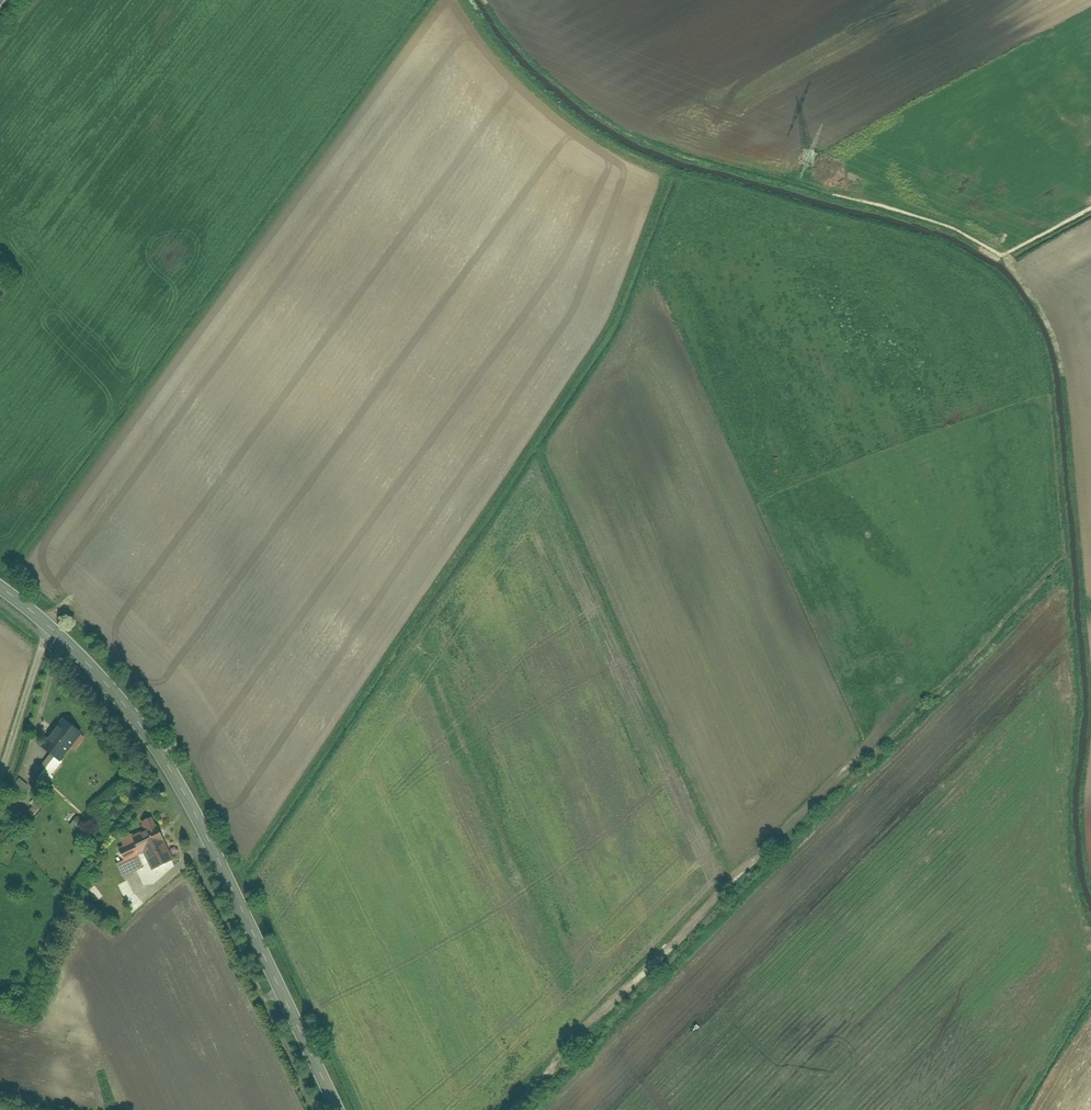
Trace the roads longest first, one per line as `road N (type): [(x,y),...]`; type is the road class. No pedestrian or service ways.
road 1 (tertiary): [(335,1109),(215,856),(152,744),(94,677),(0,597)]

